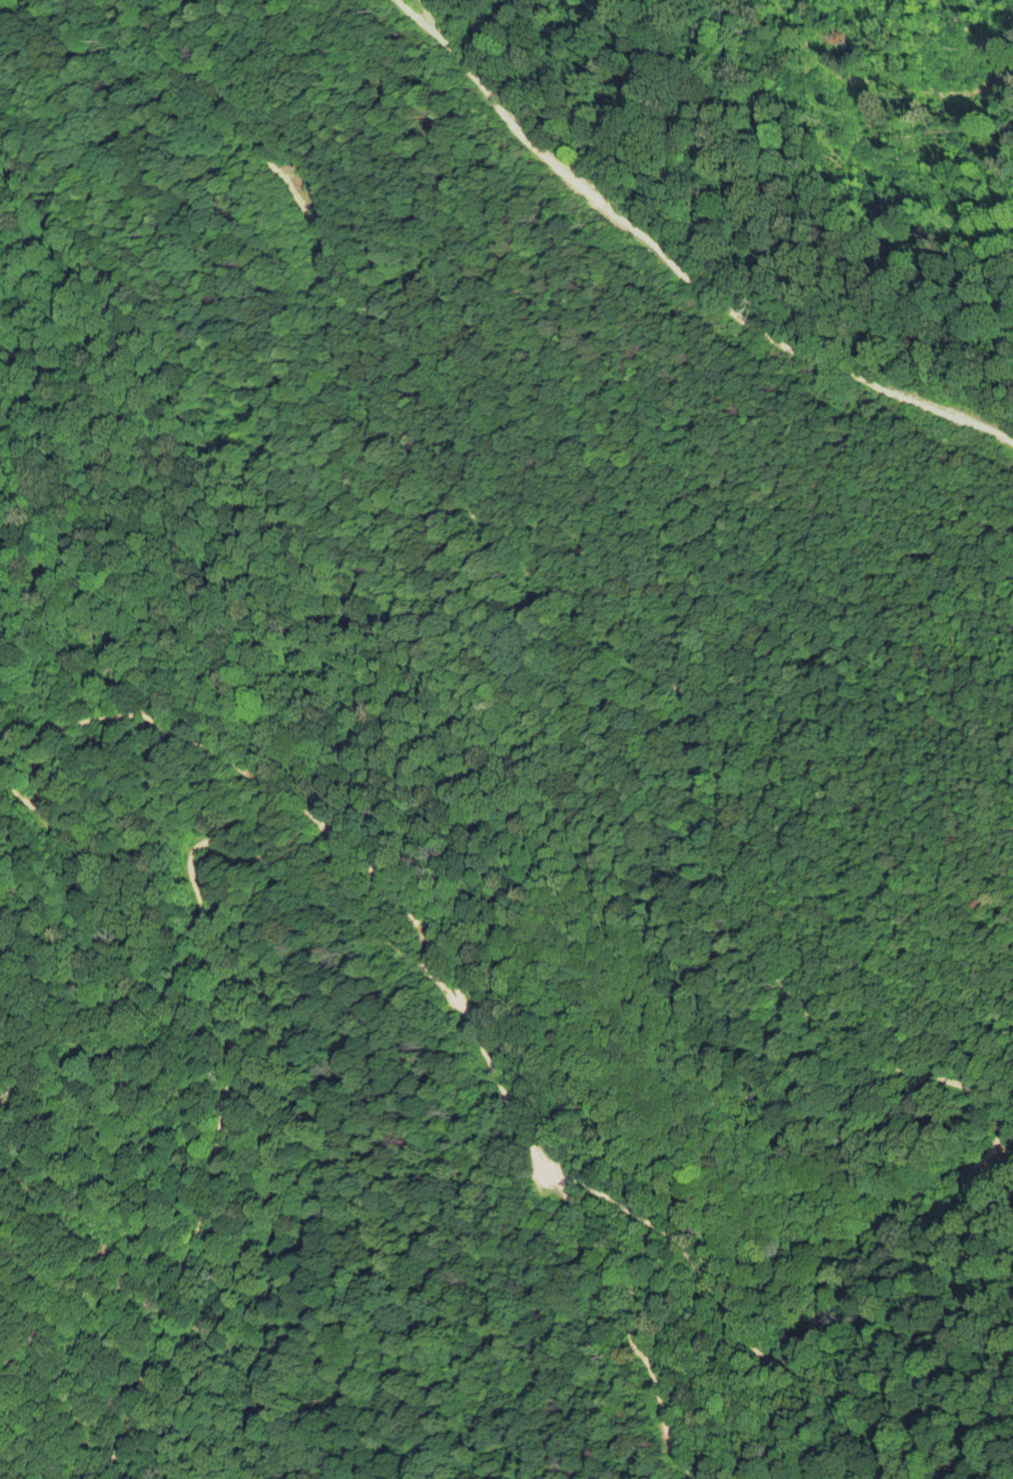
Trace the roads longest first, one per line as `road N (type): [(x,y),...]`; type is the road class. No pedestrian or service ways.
road 1 (track): [(1012,355),(815,281),(675,151),(547,0)]

